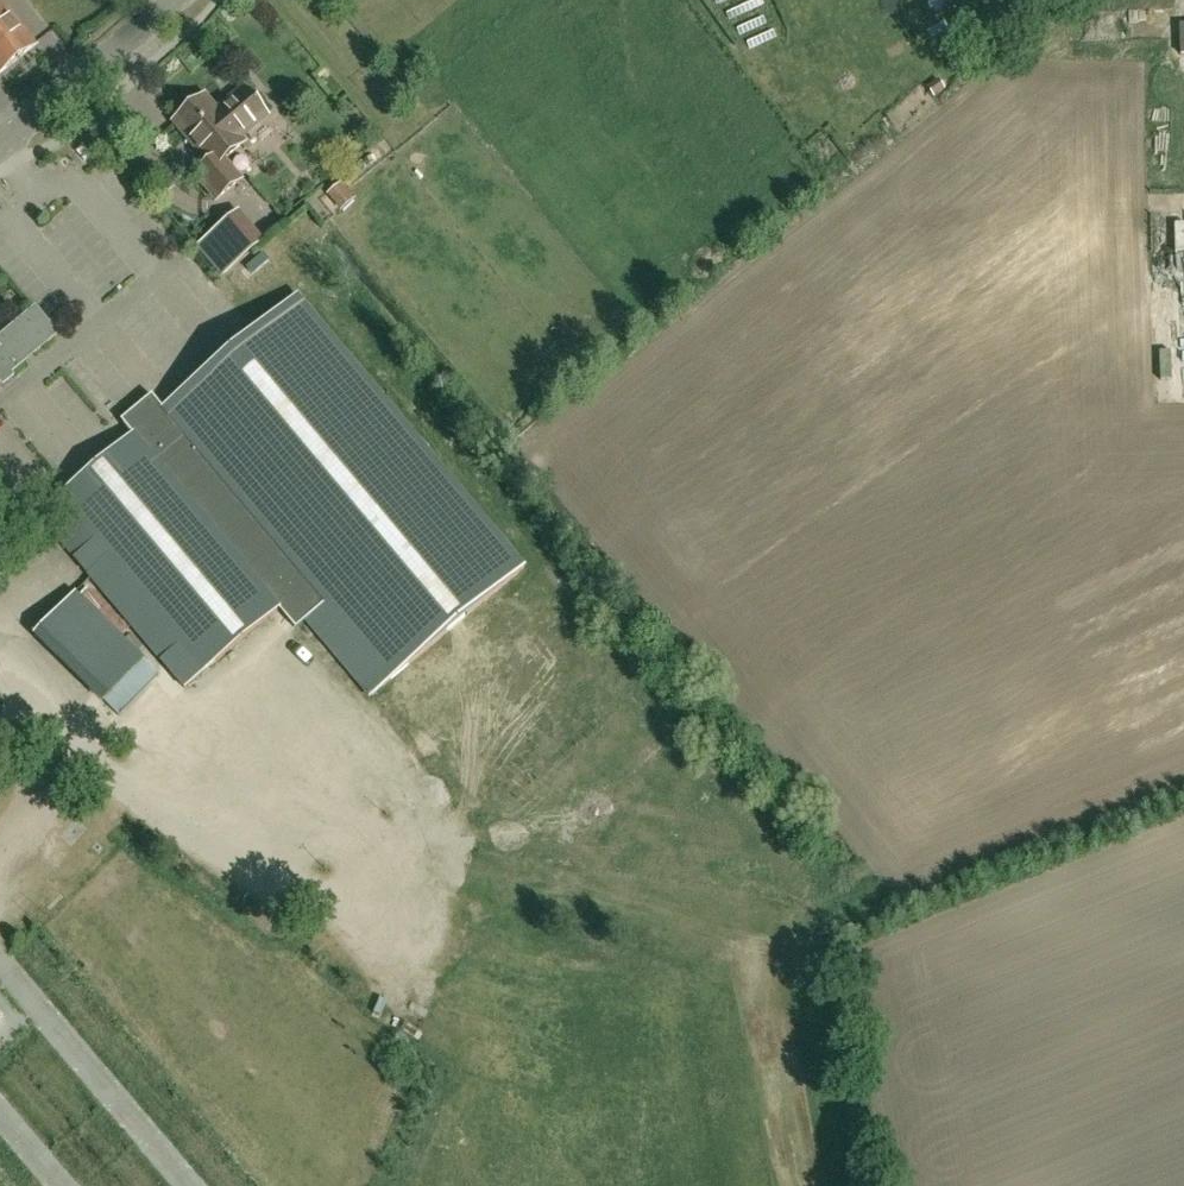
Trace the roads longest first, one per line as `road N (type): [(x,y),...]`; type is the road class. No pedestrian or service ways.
road 1 (tertiary): [(0,145),(173,0)]
road 2 (unclassified): [(92,757),(0,666)]

